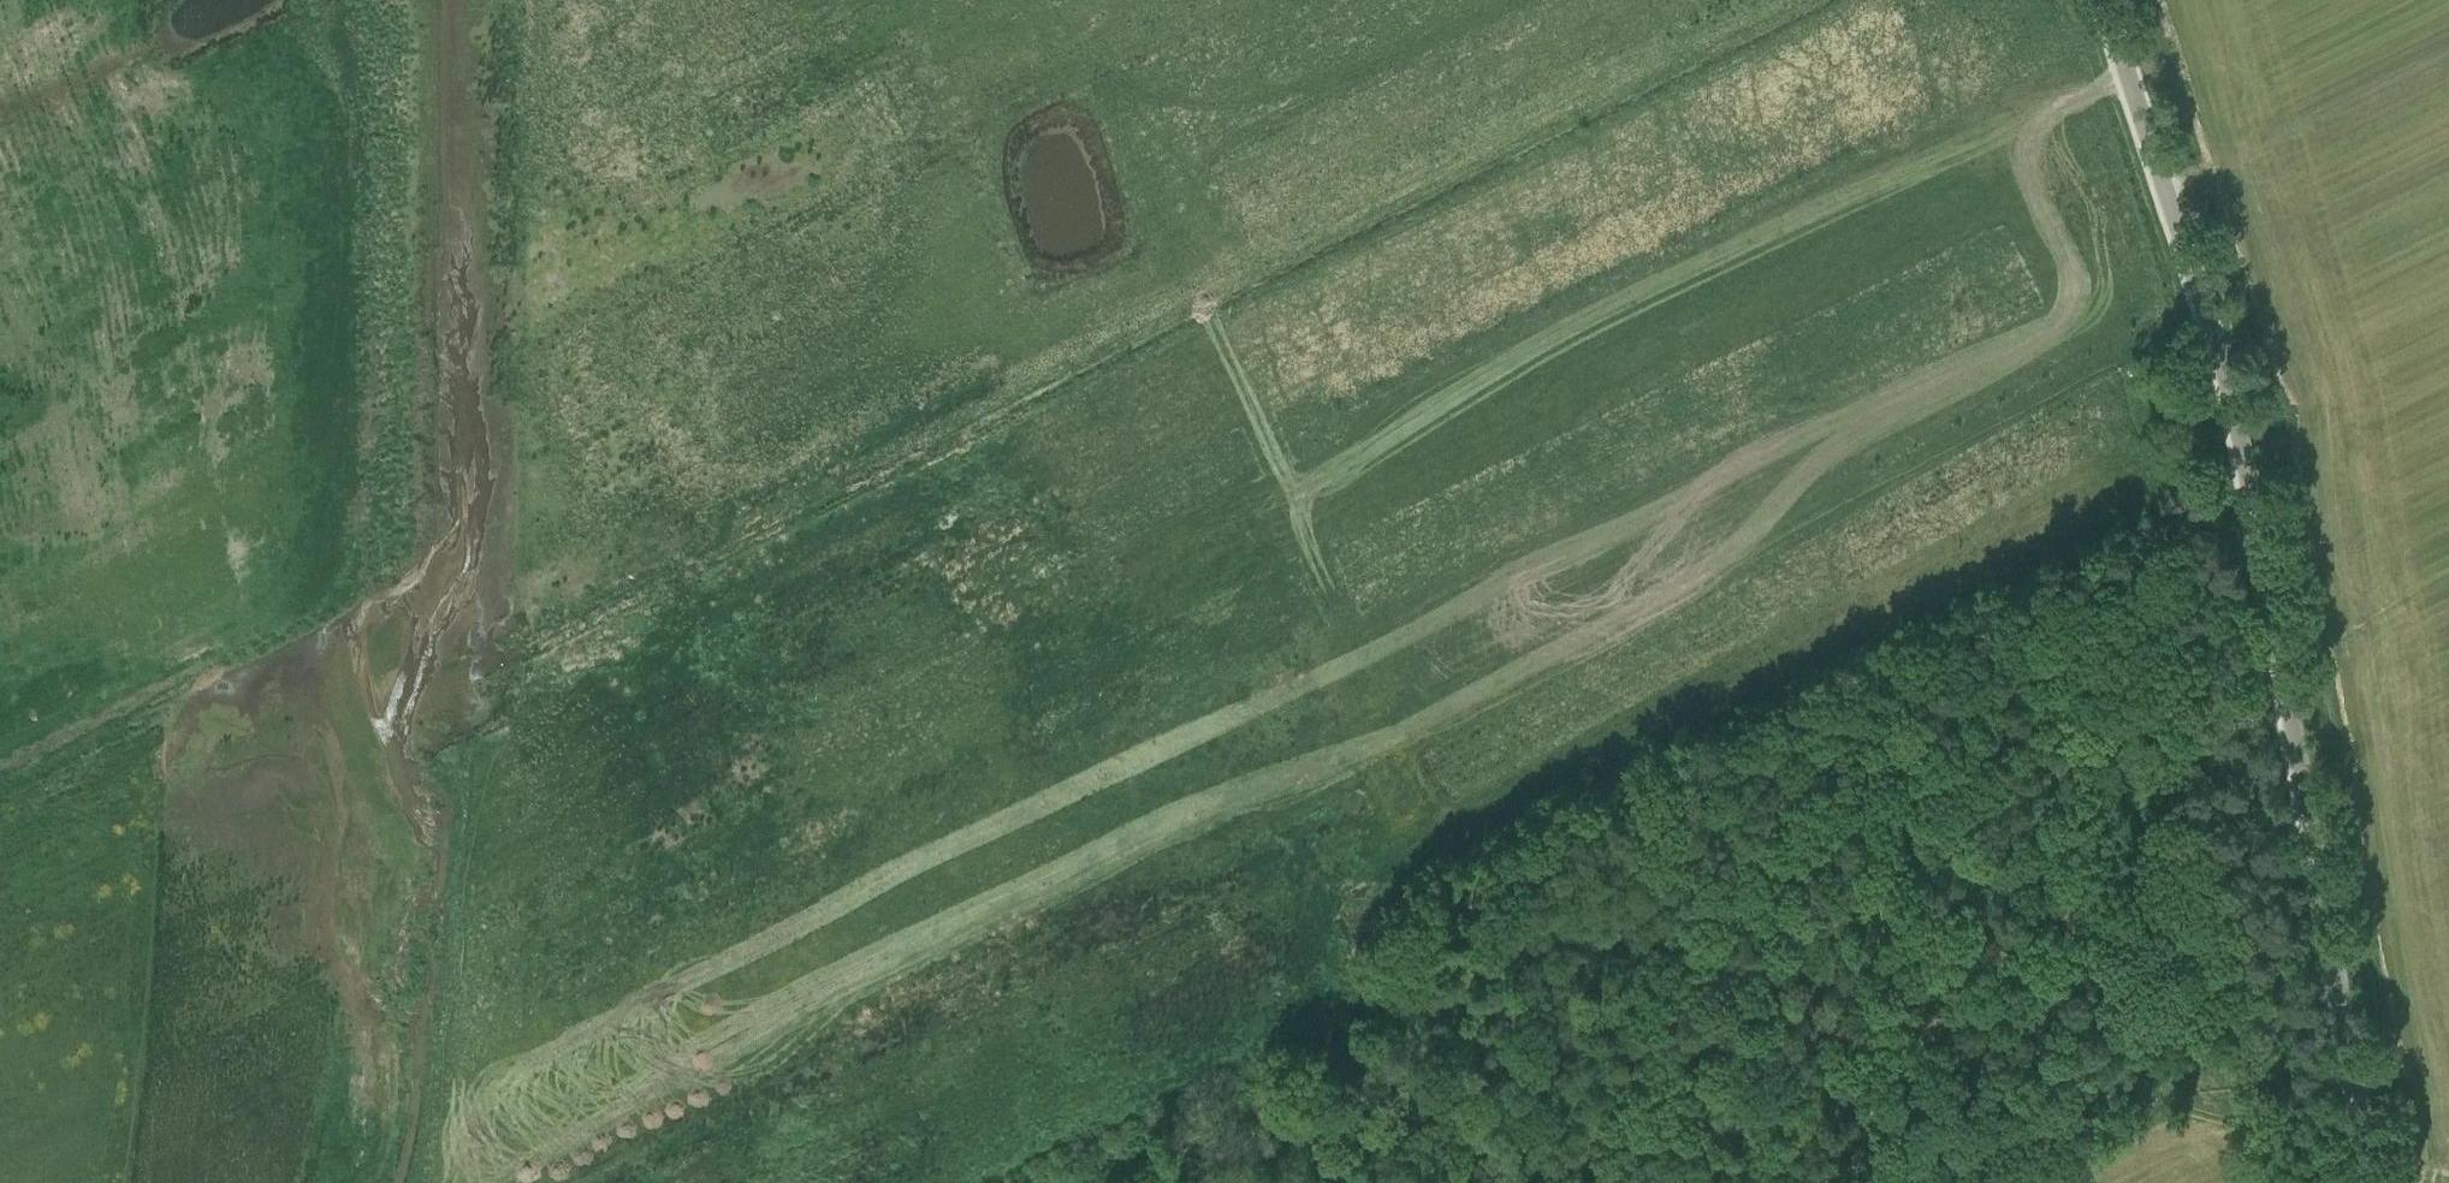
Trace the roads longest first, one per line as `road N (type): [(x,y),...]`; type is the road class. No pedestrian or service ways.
road 1 (tertiary): [(2374,1182),(2237,430),(2105,0)]
road 2 (track): [(2359,1096),(2258,1095),(2219,1044),(2192,1026),(2162,1023),(1832,1182)]

